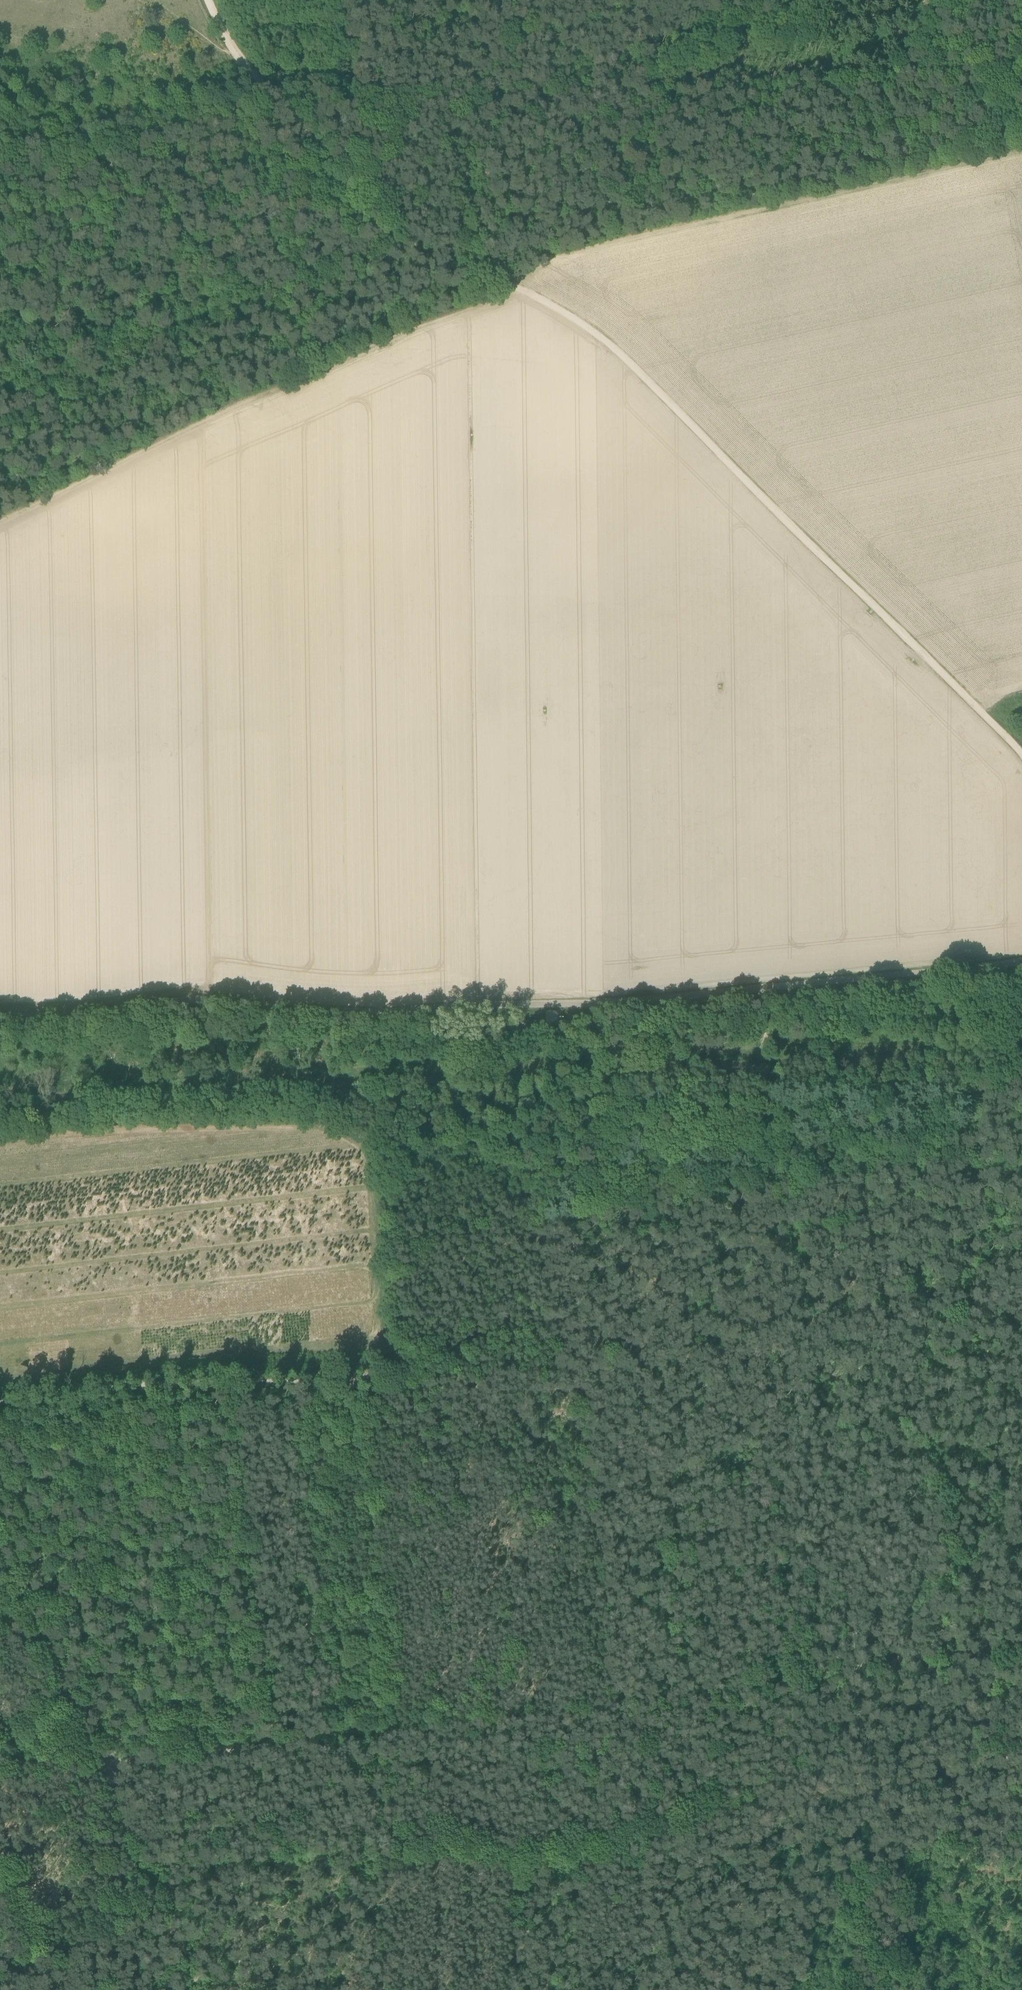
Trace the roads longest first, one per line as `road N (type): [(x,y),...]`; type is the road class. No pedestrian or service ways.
road 1 (unclassified): [(1021,959),(582,1002),(329,1011),(181,999),(0,1011)]
road 2 (track): [(104,1768),(268,1738),(622,1703),(1021,1644)]
road 3 (track): [(1021,751),(610,345),(510,288)]
road 4 (track): [(510,288),(284,386),(0,524)]
road 5 (track): [(510,288),(437,260),(394,229),(351,171),(235,54),(208,0)]

